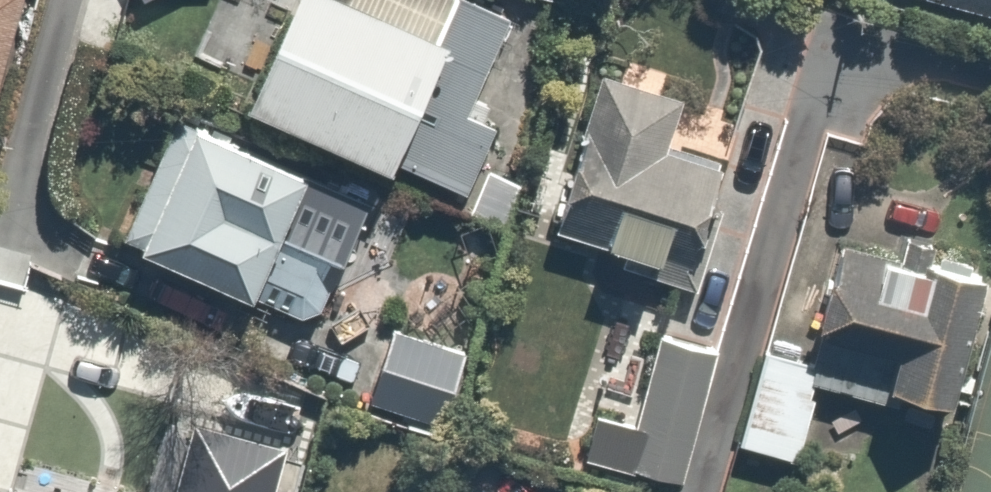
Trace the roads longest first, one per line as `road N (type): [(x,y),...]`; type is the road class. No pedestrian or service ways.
road 1 (residential): [(990,72),(866,39)]

